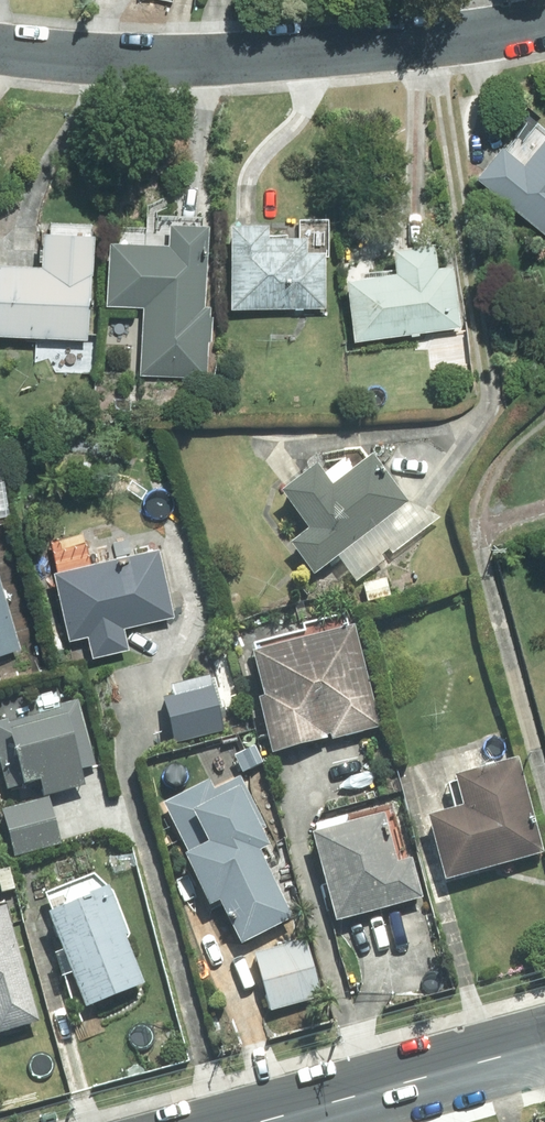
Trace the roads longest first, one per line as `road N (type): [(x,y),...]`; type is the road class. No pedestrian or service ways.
road 1 (residential): [(544,22),(387,48),(209,61),(0,45)]
road 2 (secondary): [(544,1048),(269,1121)]

